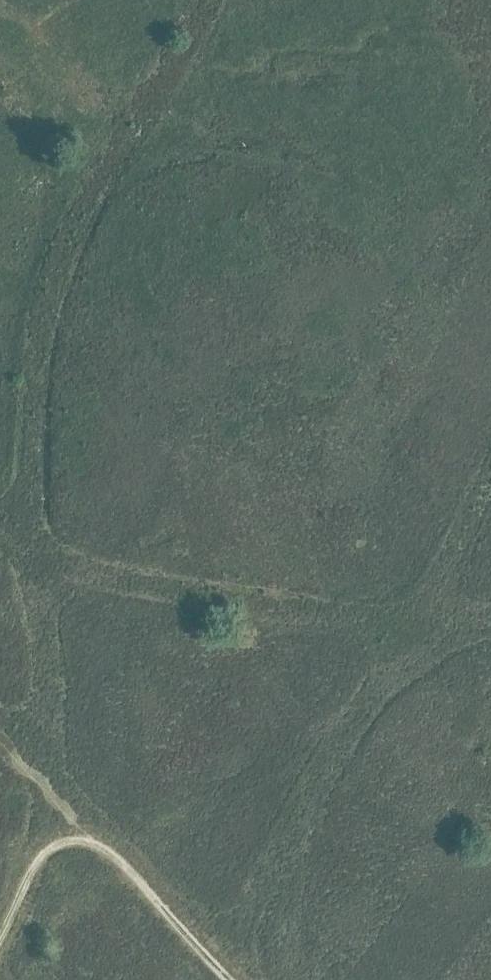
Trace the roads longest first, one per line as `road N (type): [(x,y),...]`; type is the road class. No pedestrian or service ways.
road 1 (track): [(230,979),(130,869),(81,841),(43,856),(0,938)]

